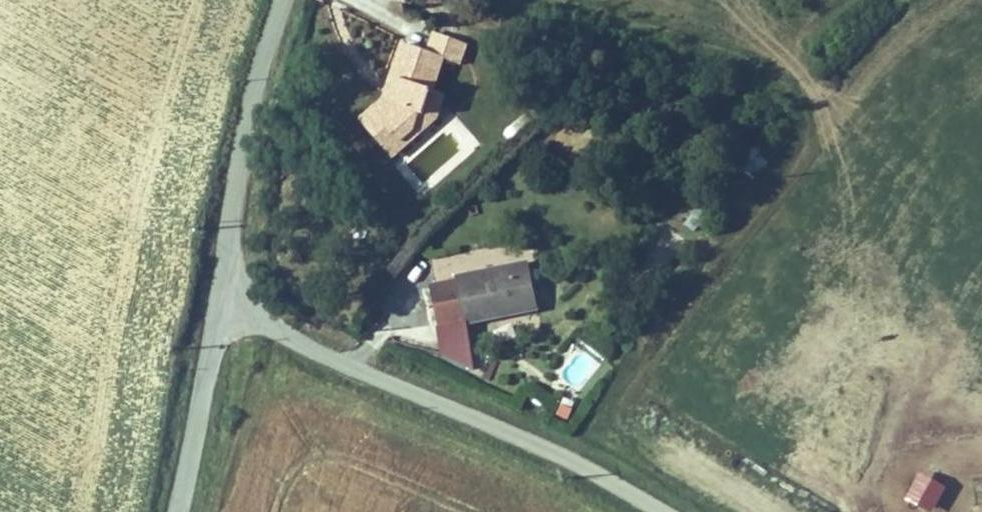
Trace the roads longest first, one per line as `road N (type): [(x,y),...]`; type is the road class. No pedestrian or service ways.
road 1 (residential): [(222,305),(671,511)]
road 2 (tertiary): [(293,0),(252,114),(222,305)]
road 3 (tertiary): [(222,305),(177,511)]

